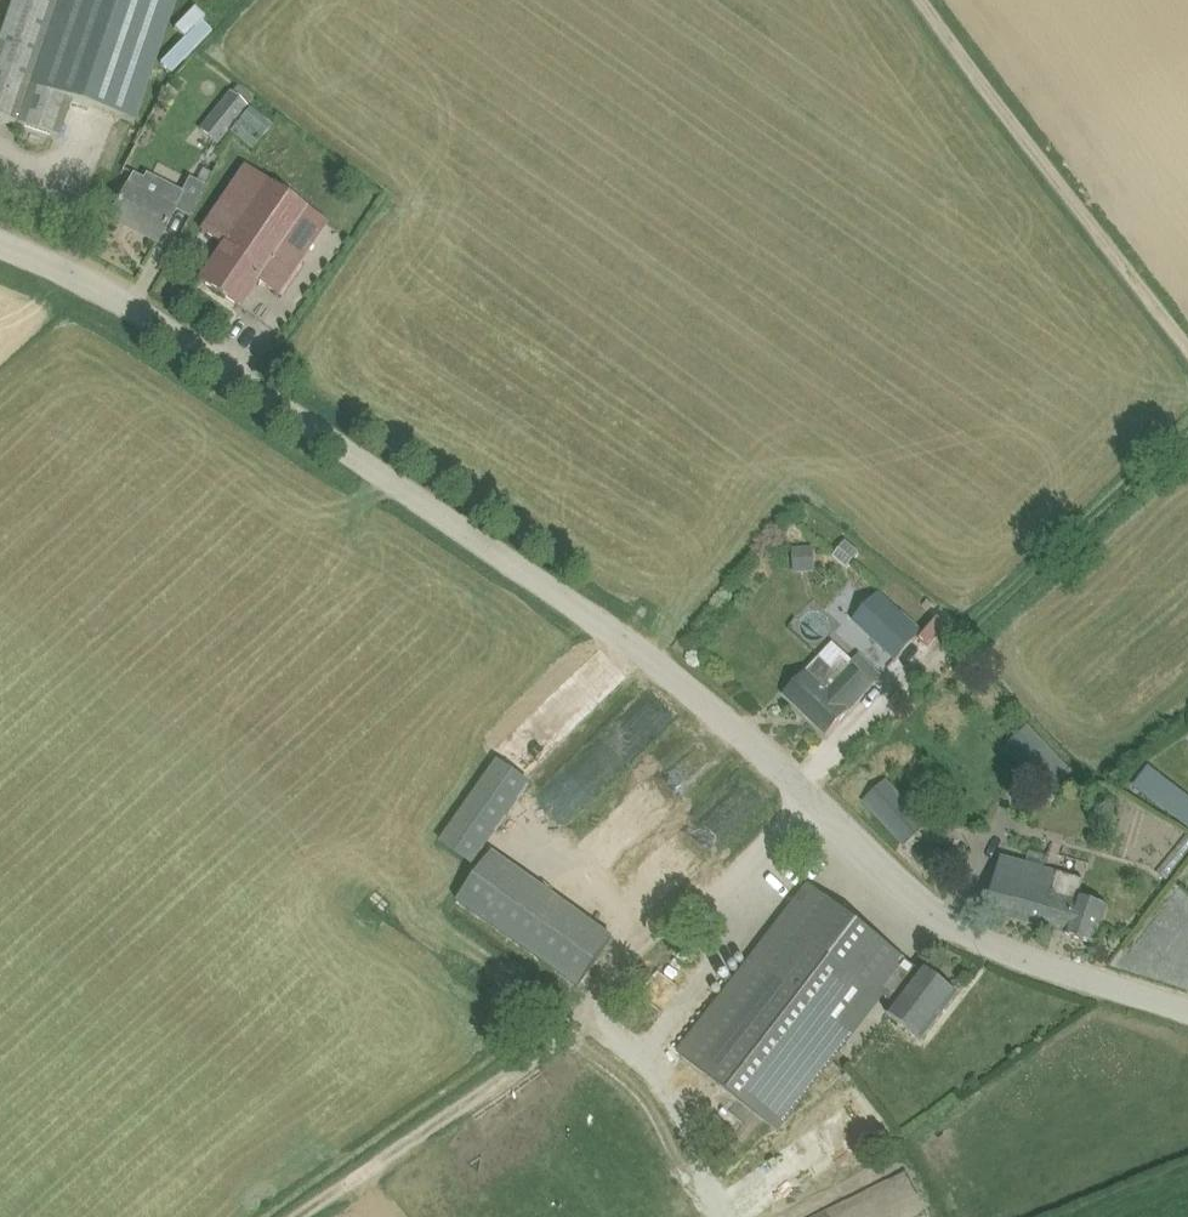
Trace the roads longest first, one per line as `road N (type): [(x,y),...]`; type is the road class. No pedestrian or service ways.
road 1 (unclassified): [(816,794),(639,646),(107,292),(0,248)]
road 2 (unclassified): [(437,1133),(578,1033),(816,794)]
road 3 (unclassified): [(1187,1003),(1023,956),(907,881),(816,794)]
road 4 (track): [(1187,356),(938,0)]
road 5 (track): [(948,650),(1187,424)]
road 6 (track): [(313,1216),(437,1133)]

